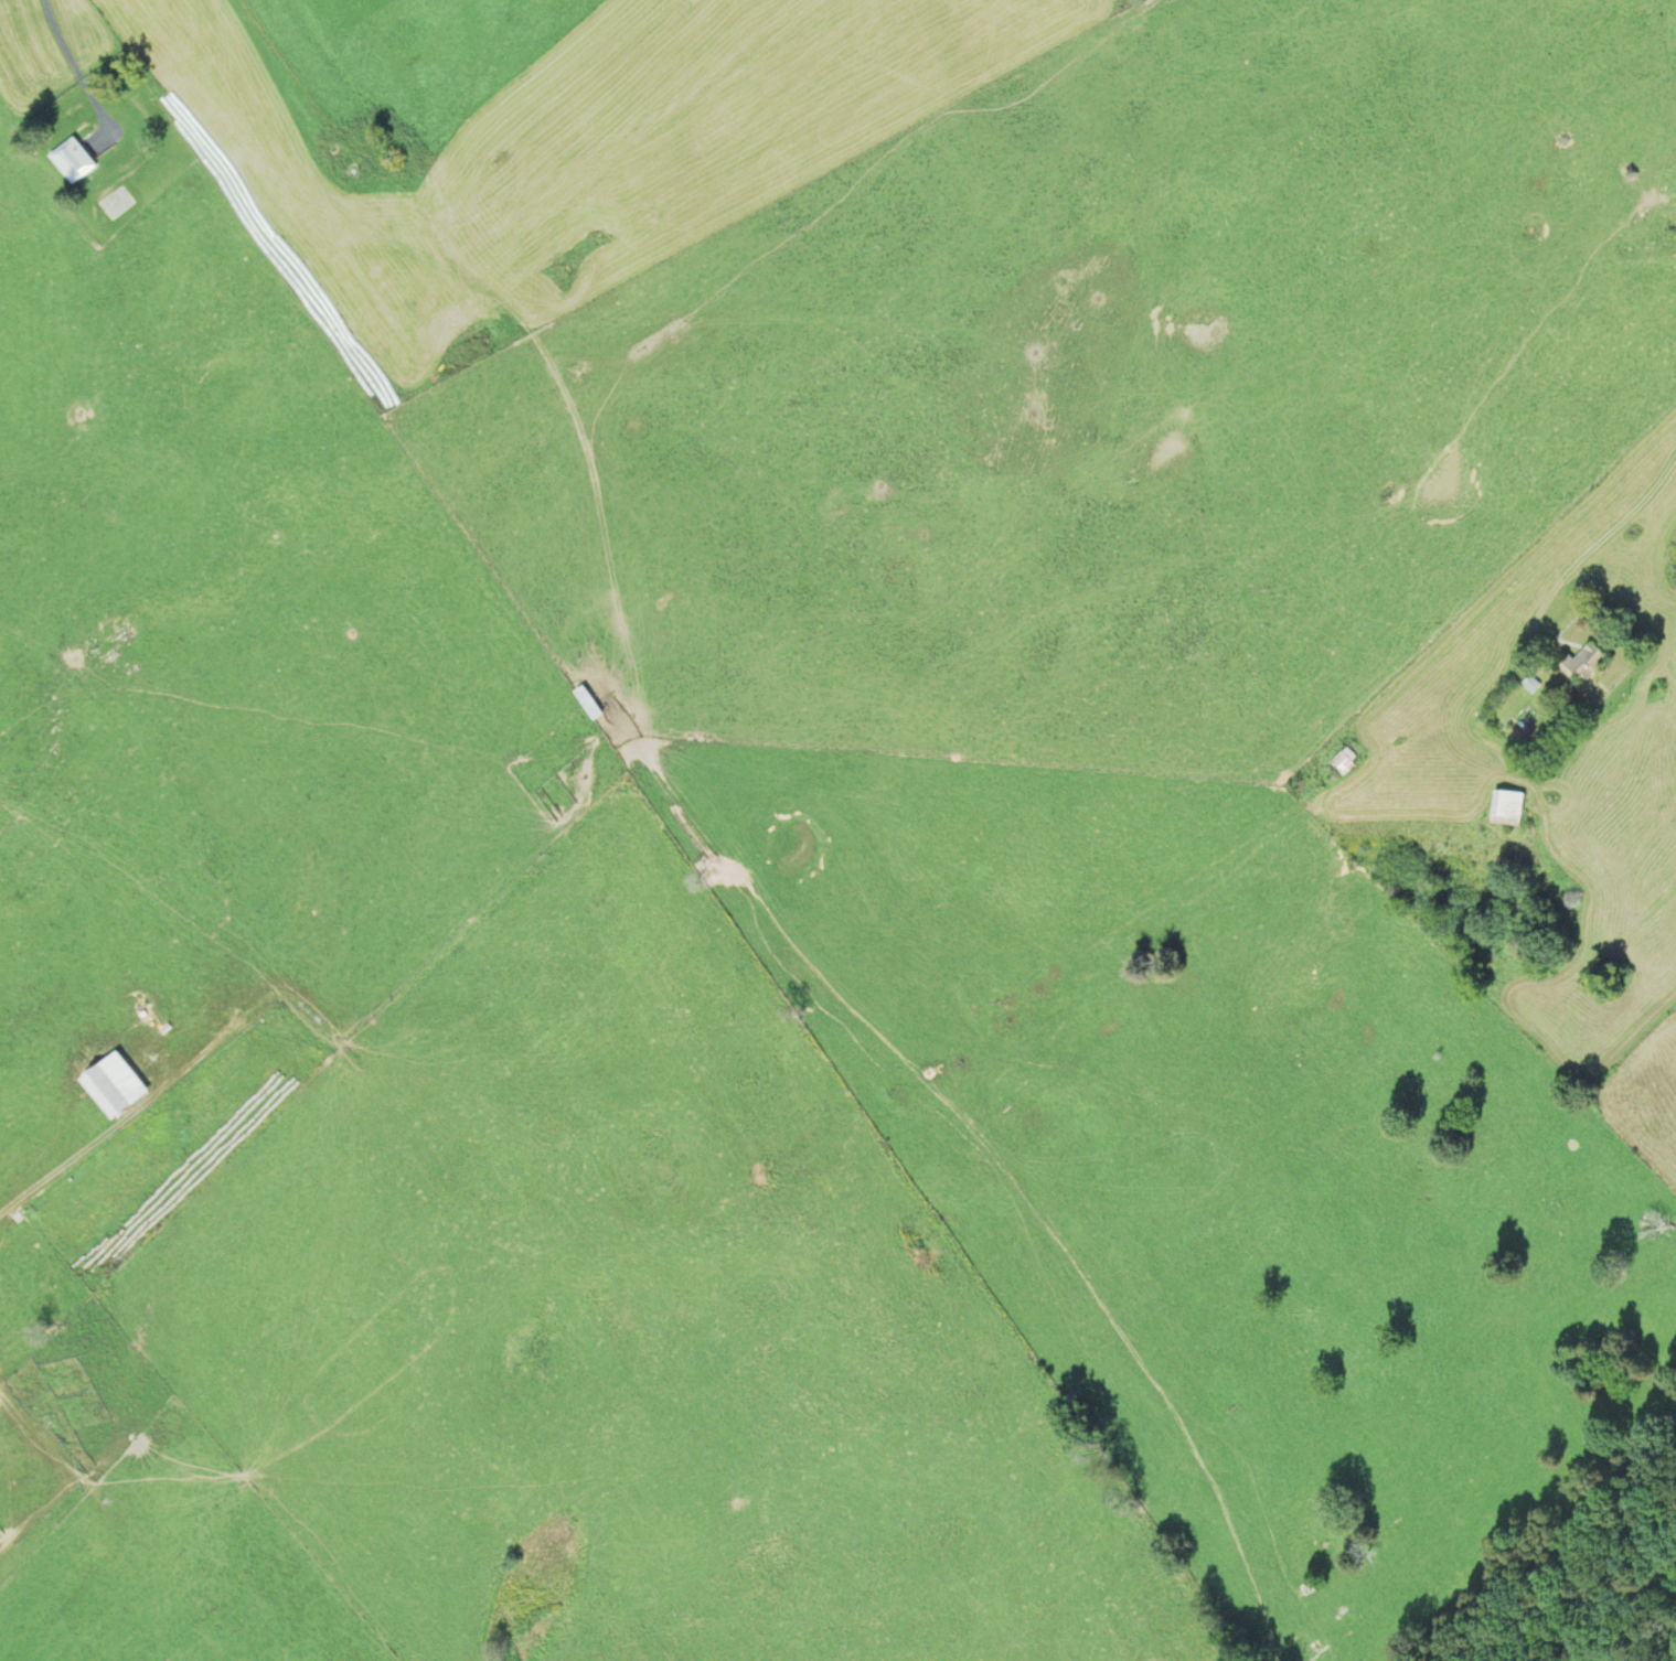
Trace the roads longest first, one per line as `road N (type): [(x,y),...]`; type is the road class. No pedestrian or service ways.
road 1 (track): [(226,1029),(0,1213)]

